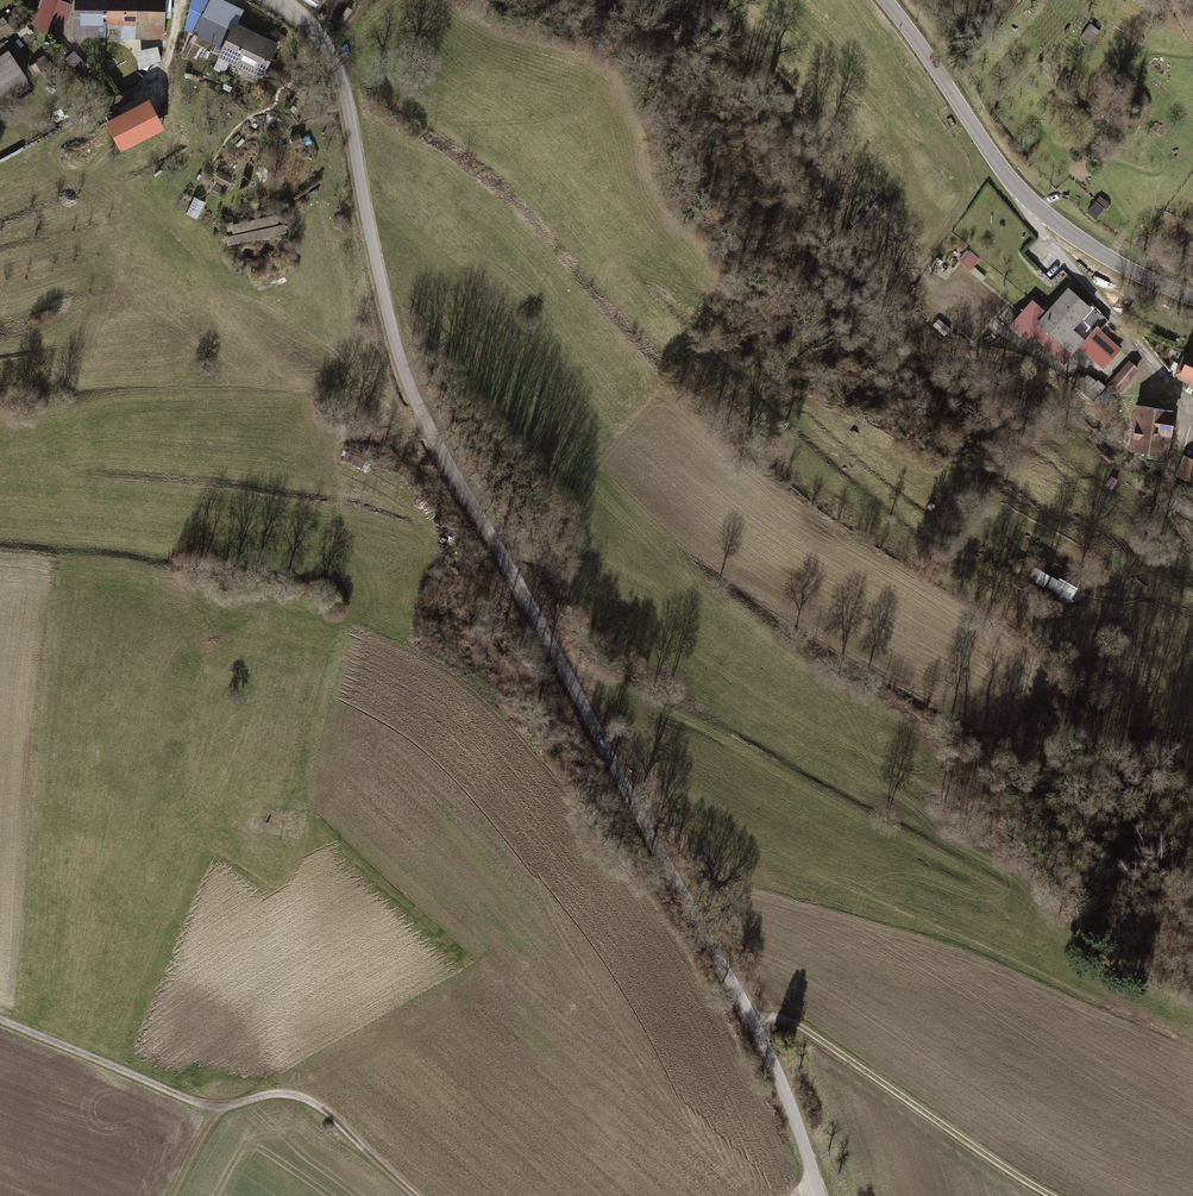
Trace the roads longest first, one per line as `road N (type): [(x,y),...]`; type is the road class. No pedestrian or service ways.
road 1 (residential): [(268,0),(295,14),(328,54),(349,111),(407,385),(449,473),(557,634),(765,1061),(816,1195)]
road 2 (tertiary): [(885,0),(1030,201),(1096,251),(1192,297)]
road 3 (track): [(744,1020),(783,1017),(1055,1195)]
road 4 (track): [(421,1195),(324,1110),(285,1092),(216,1105),(182,1096)]
road 5 (track): [(0,1017),(182,1096)]

